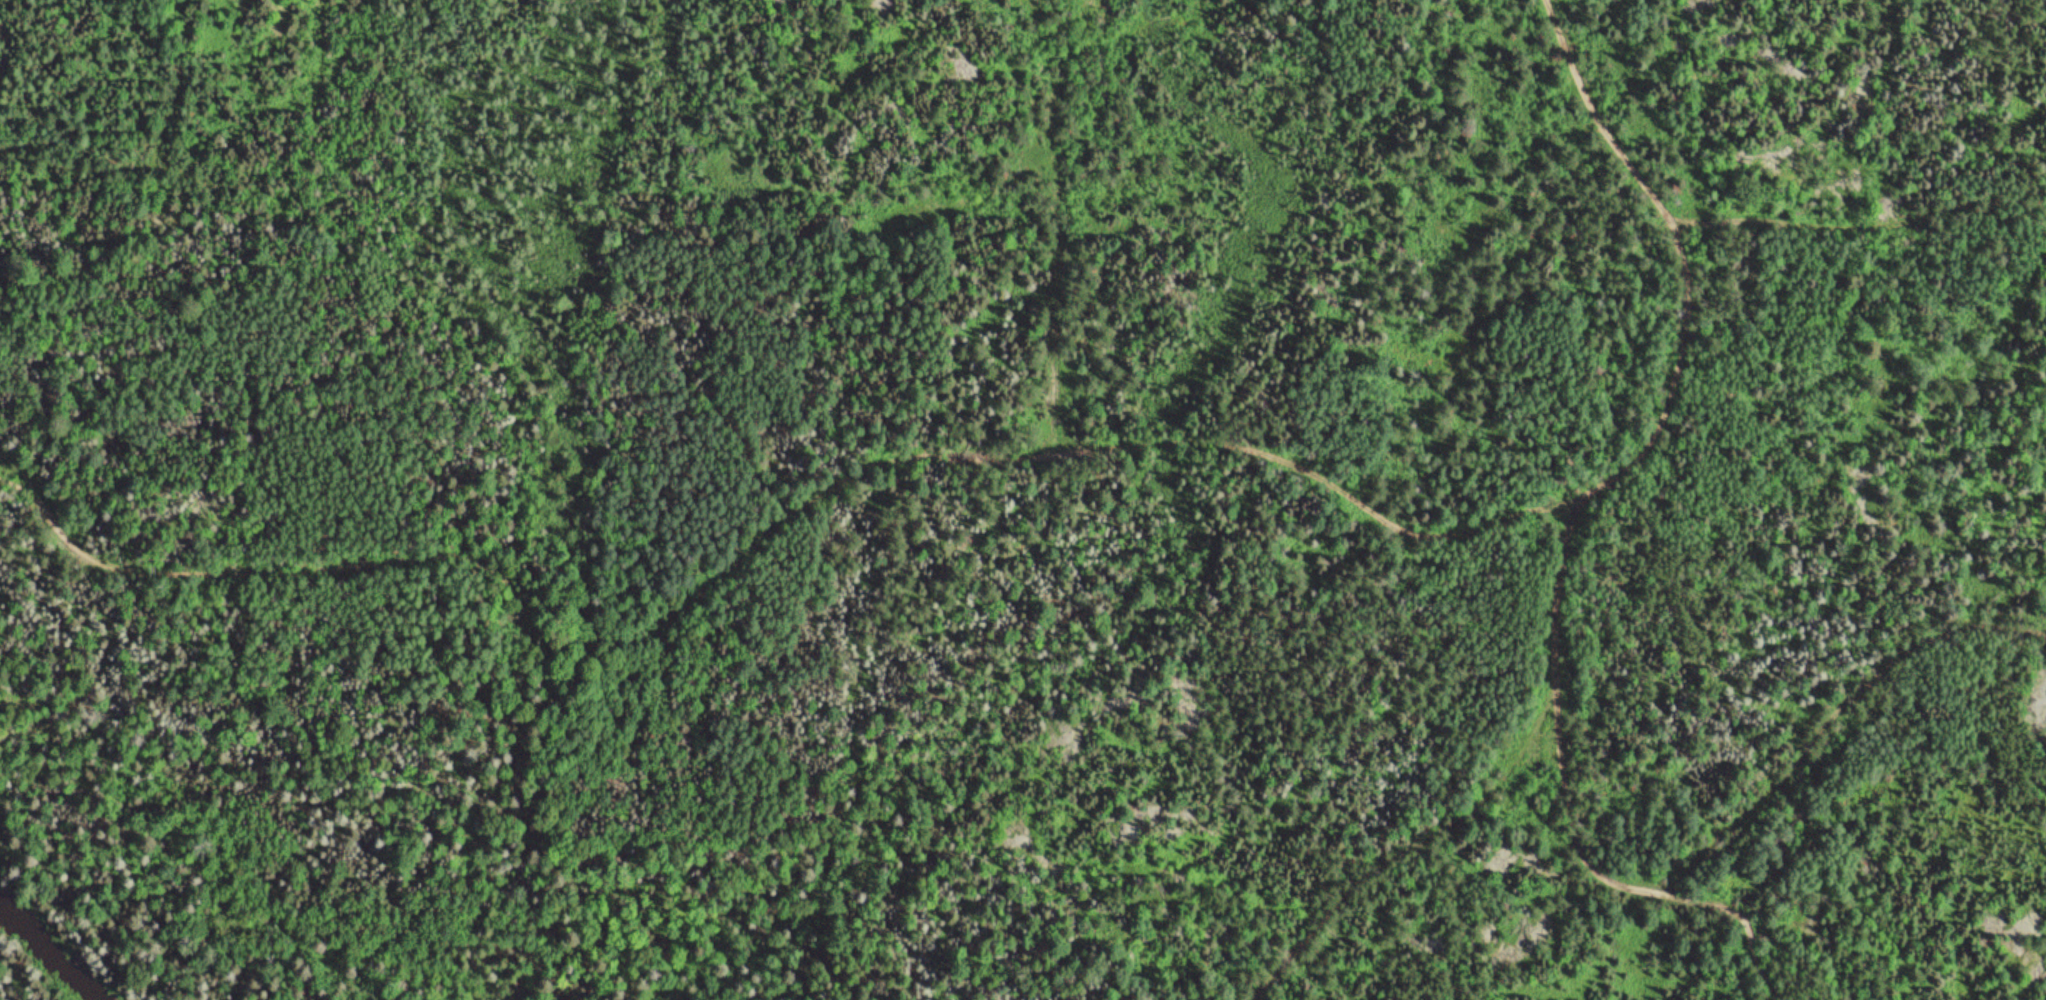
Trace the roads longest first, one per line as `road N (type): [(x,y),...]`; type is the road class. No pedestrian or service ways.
road 1 (residential): [(1298,999),(1355,905),(1512,779),(1566,676),(1563,629),(1577,552),(1690,301),(1677,231),(1578,77),(1547,0)]
road 2 (residential): [(1690,301),(1725,225),(1849,230),(1995,195),(2045,204)]

